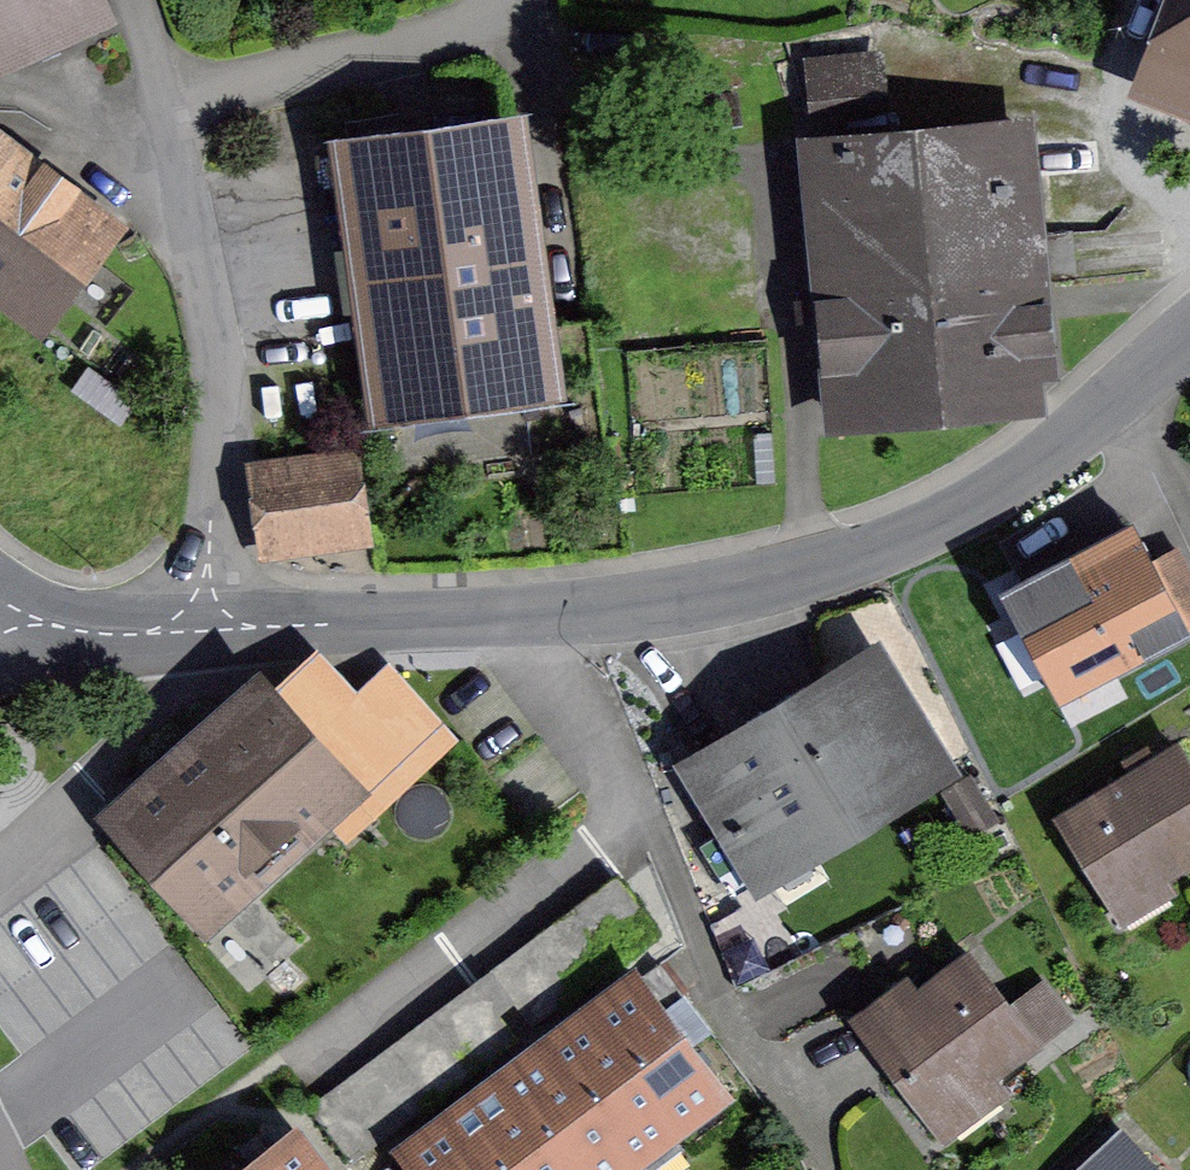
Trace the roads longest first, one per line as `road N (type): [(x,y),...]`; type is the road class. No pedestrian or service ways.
road 1 (tertiary): [(206,632),(524,623),(802,584),(927,534),(1043,466),(1189,340)]
road 2 (residential): [(154,117),(224,379),(206,632)]
road 3 (residential): [(493,0),(447,37),(154,117)]
road 4 (tertiary): [(0,621),(206,632)]
road 5 (residential): [(123,0),(154,117)]

